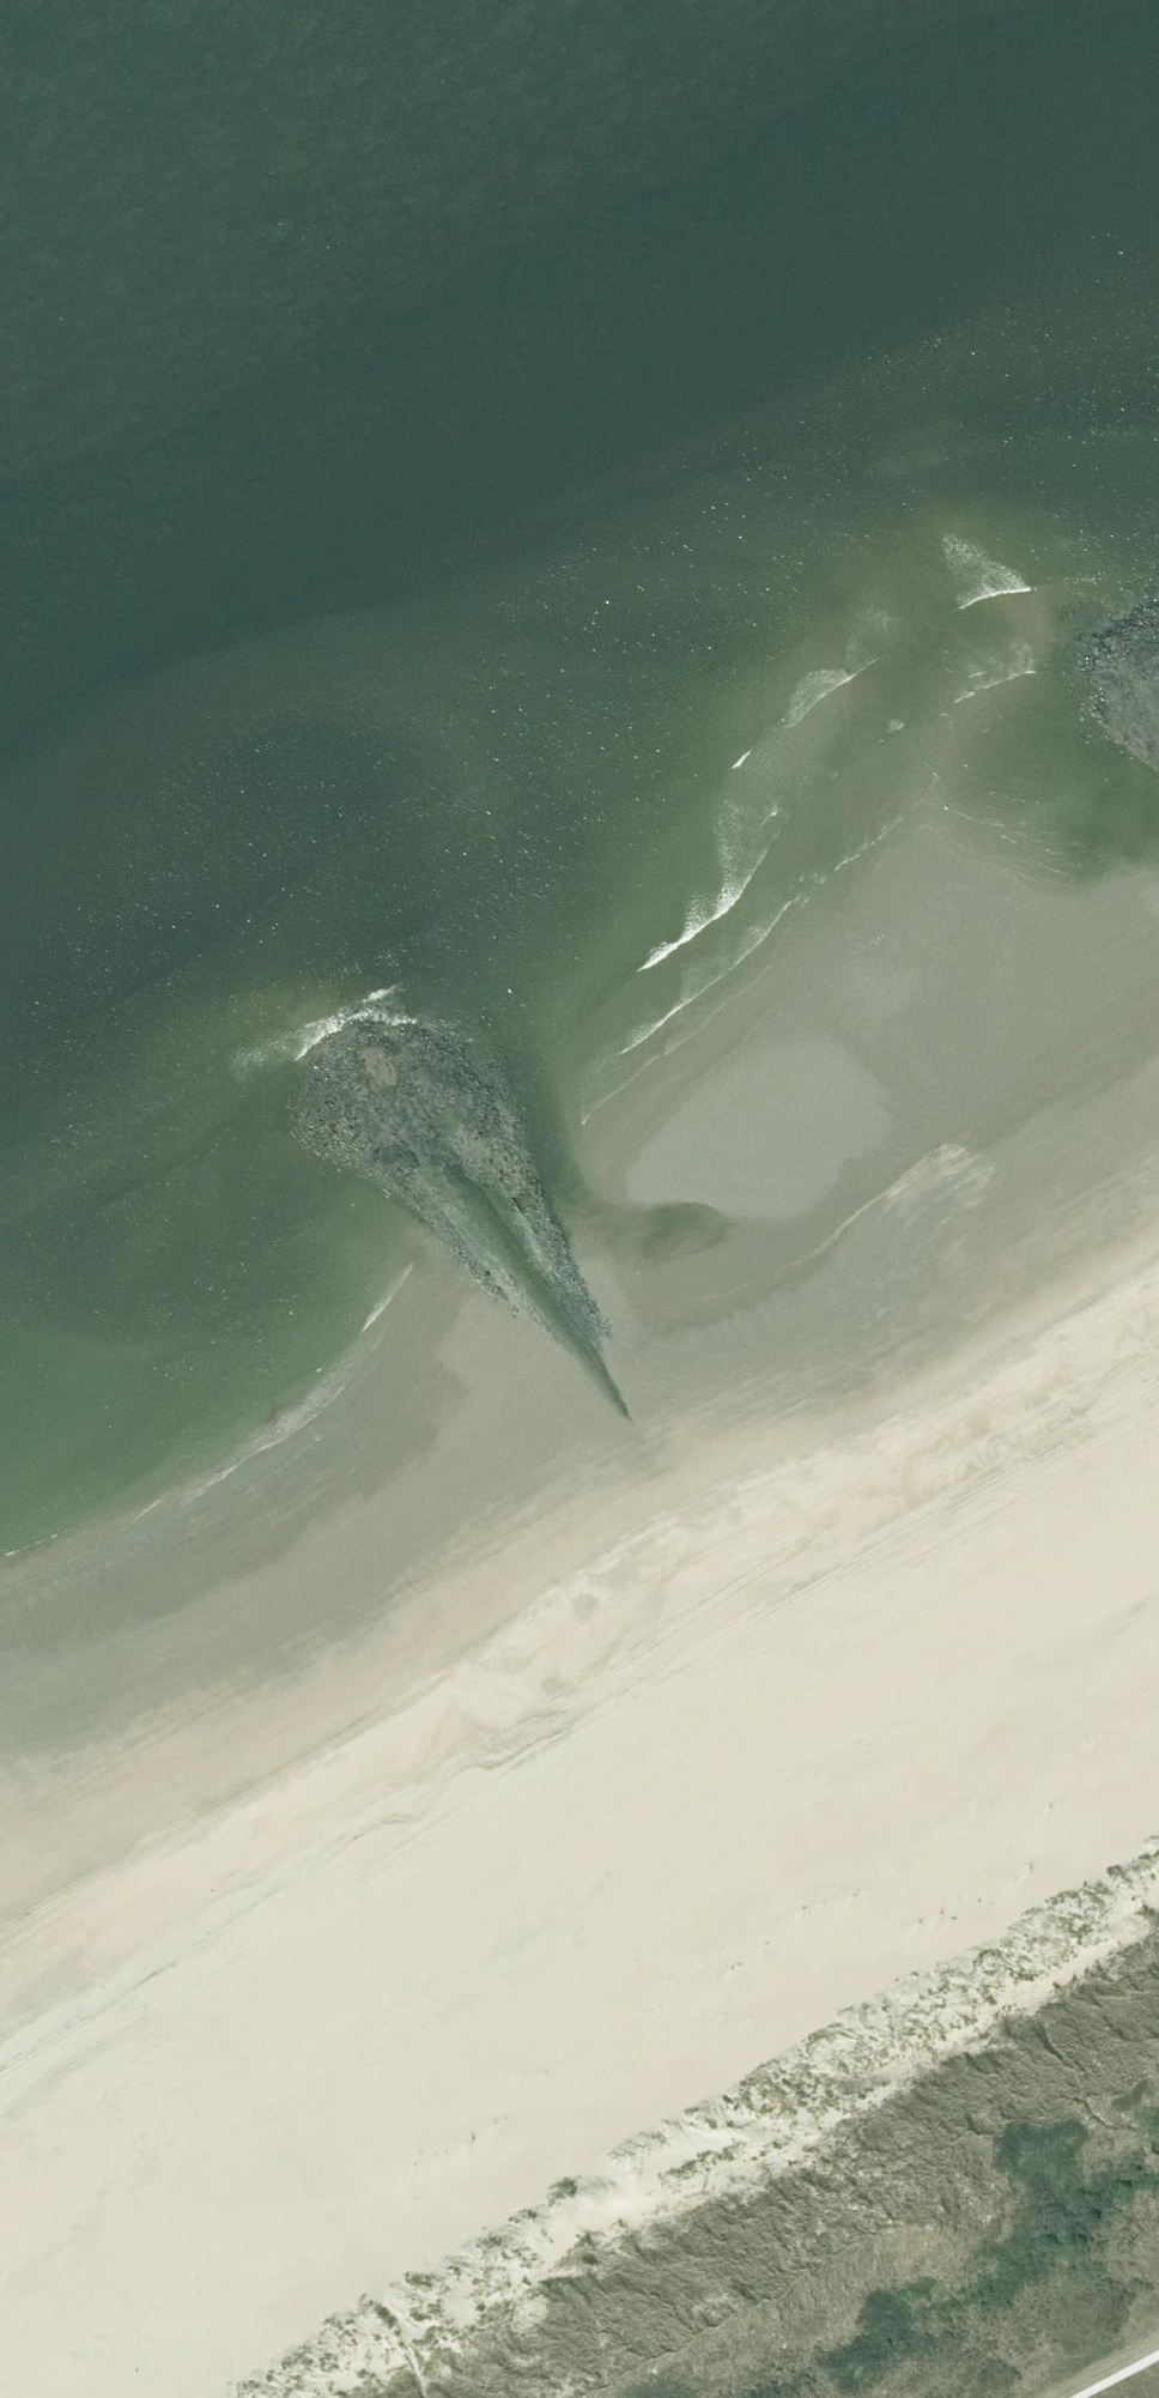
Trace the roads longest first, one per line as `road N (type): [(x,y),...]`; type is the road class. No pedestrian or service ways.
road 1 (track): [(1158,2336),(1046,2397)]

